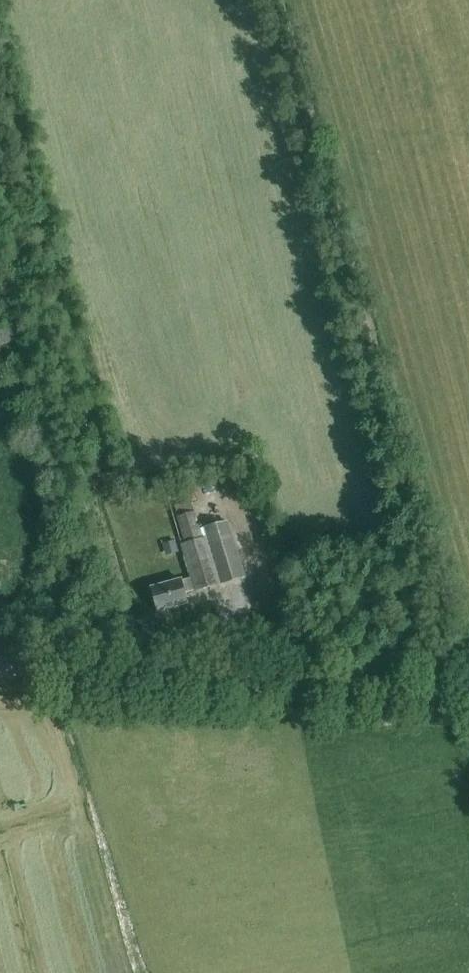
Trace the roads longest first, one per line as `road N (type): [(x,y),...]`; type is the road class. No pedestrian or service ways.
road 1 (tertiary): [(0,666),(468,696)]

